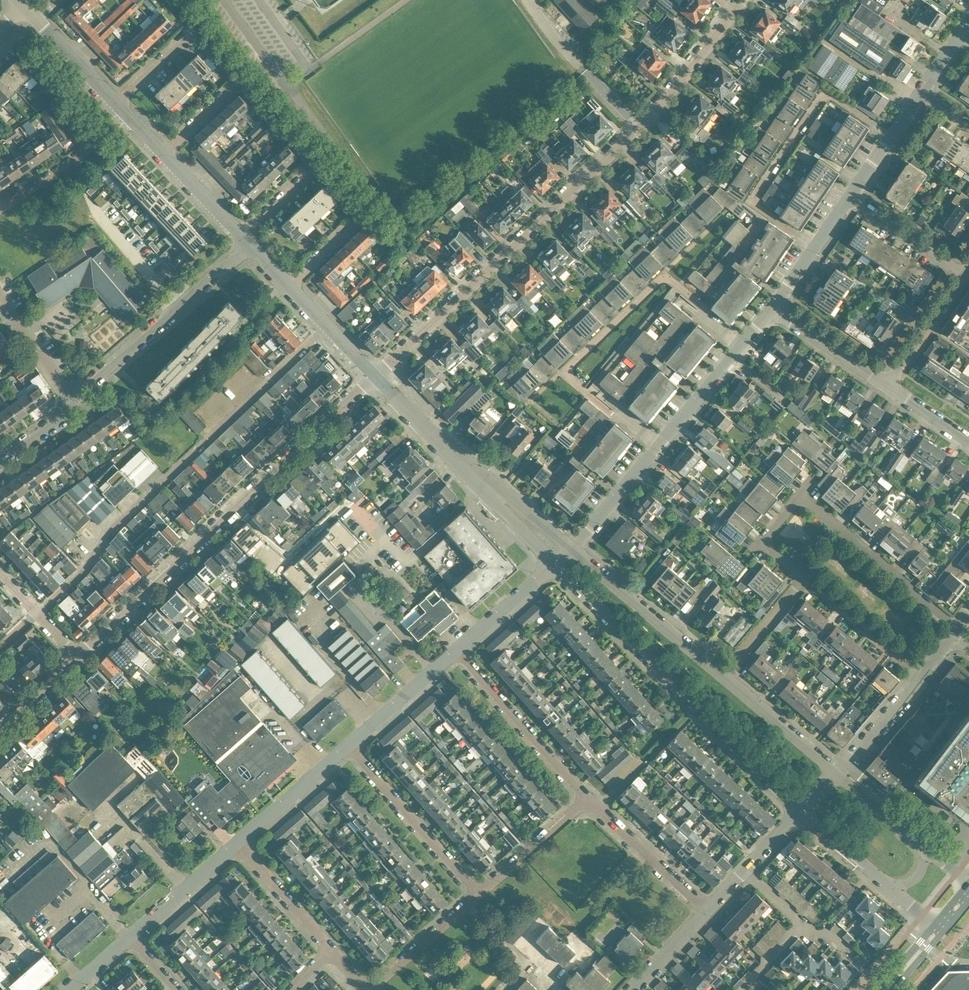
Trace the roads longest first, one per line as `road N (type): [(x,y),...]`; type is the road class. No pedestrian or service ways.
road 1 (residential): [(376,376),(641,129),(744,0)]
road 2 (residential): [(77,655),(376,376)]
road 3 (residential): [(555,563),(802,816)]
road 4 (residential): [(574,547),(775,308)]
road 5 (residential): [(164,154),(233,79),(187,36),(118,103)]
road 6 (residential): [(290,287),(360,220),(359,211),(313,172),(244,237)]
road 7 (residential): [(548,544),(376,376)]
road 8 (residential): [(76,397),(252,245)]
road 9 (residential): [(801,496),(958,629)]
road 10 (residential): [(593,800),(458,650)]
road 11 (residential): [(725,674),(574,547)]
road 12 (residential): [(479,895),(349,747)]
road 13 (residential): [(711,912),(593,800)]
road 14 (residential): [(0,208),(86,149),(58,103)]
road 15 (residential): [(841,771),(725,674)]
road 16 (residential): [(593,800),(479,895)]
road 17 (residential): [(922,674),(809,579)]
road 18 (residential): [(349,747),(458,650)]
road 19 (residential): [(332,954),(241,842)]
road 20 (residential): [(241,842),(349,747)]
road 21 (residential): [(135,937),(241,842)]
road 22 (residential): [(479,895),(373,989)]
road 23 (residential): [(893,386),(775,308)]
road 24 (residential): [(966,278),(850,198)]
road 25 (residential): [(775,308),(850,198)]
road 26 (residential): [(893,386),(966,278)]
road 27 (residential): [(458,650),(555,563)]
road 28 (residential): [(76,397),(0,292)]
road 29 (residential): [(850,198),(922,92)]
road 30 (residential): [(725,674),(809,579)]
road 31 (residential): [(841,771),(922,674)]
road 32 (residential): [(376,376),(290,287)]

